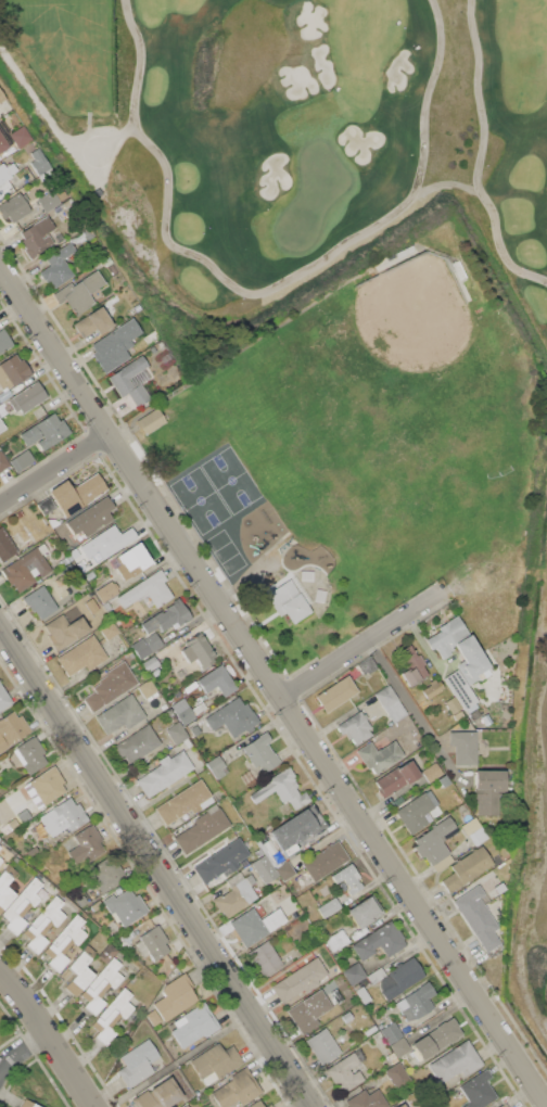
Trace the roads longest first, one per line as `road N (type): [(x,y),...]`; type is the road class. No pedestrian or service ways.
road 1 (residential): [(0,267),(546,1102)]
road 2 (secondary): [(315,1106),(0,623)]
road 3 (residential): [(282,697),(448,590)]
road 4 (residential): [(0,971),(96,1106)]
road 5 (residential): [(369,641),(456,777)]
road 6 (residential): [(0,507),(111,434)]

